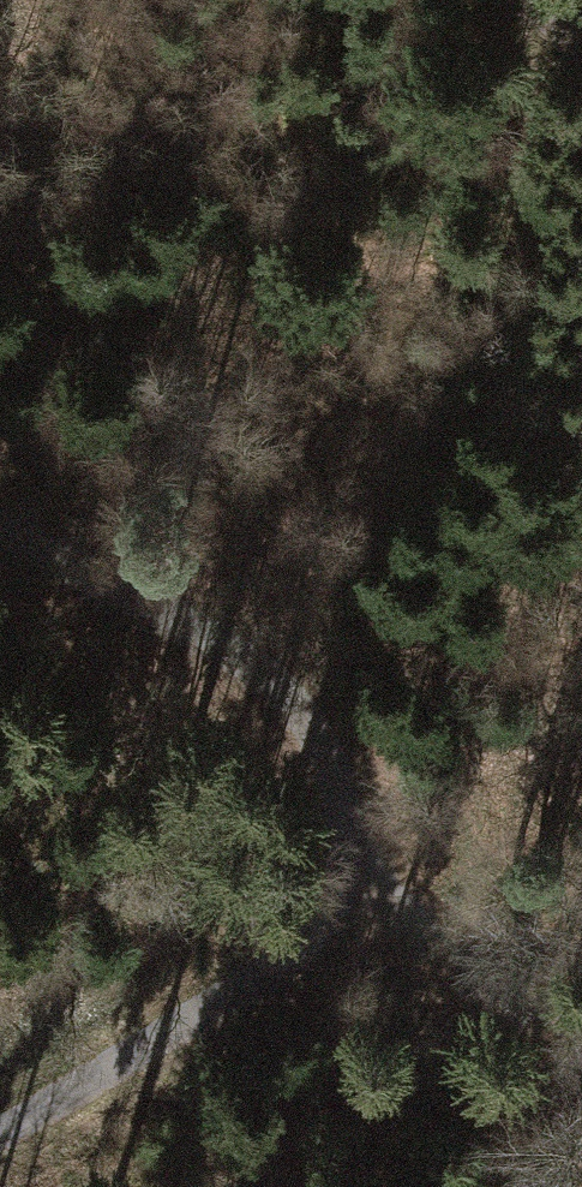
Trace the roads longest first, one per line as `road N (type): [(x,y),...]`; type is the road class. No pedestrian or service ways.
road 1 (track): [(581,1038),(341,903),(336,775),(205,640),(0,513)]
road 2 (track): [(341,903),(258,982),(0,1129)]

